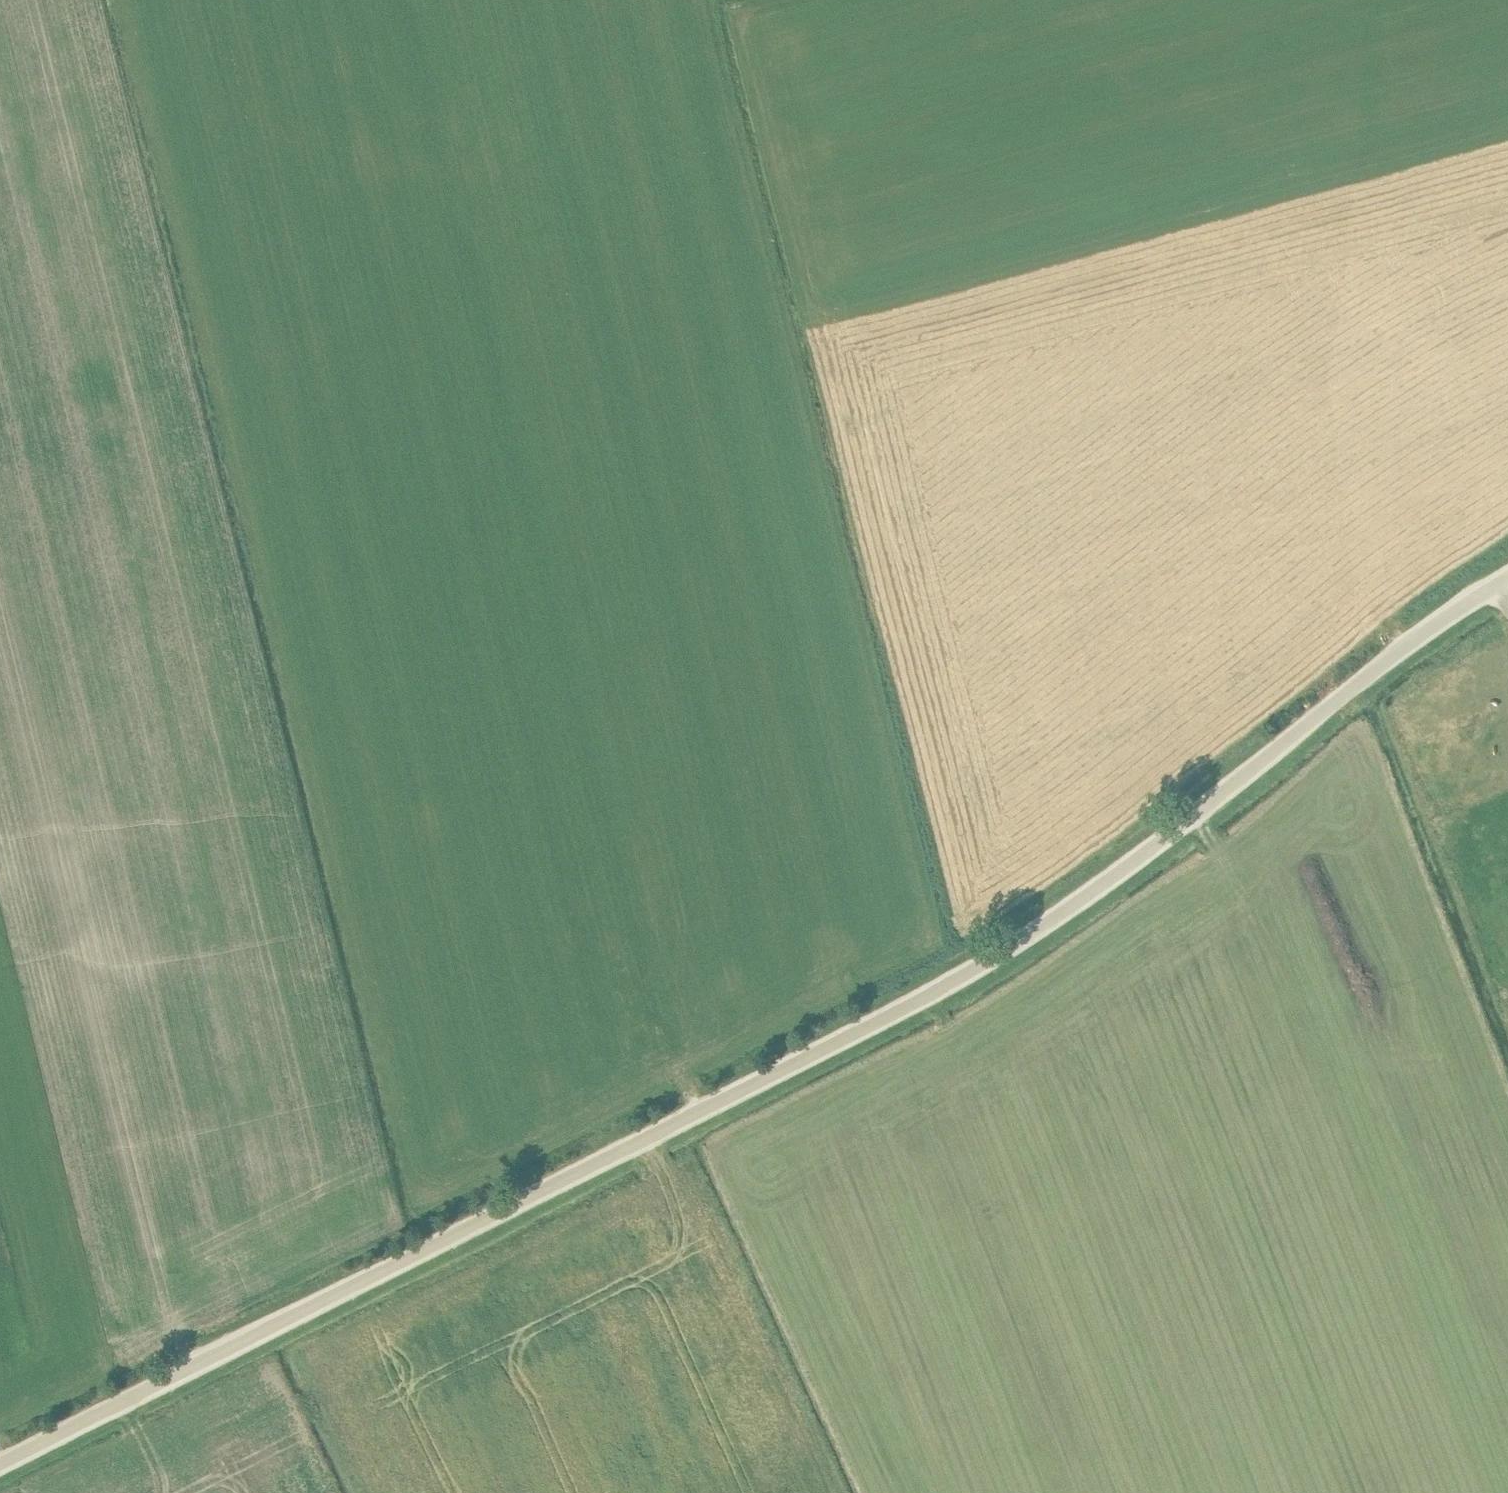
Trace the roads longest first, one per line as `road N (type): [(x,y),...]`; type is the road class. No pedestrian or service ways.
road 1 (tertiary): [(0,1467),(992,963),(1507,585)]

